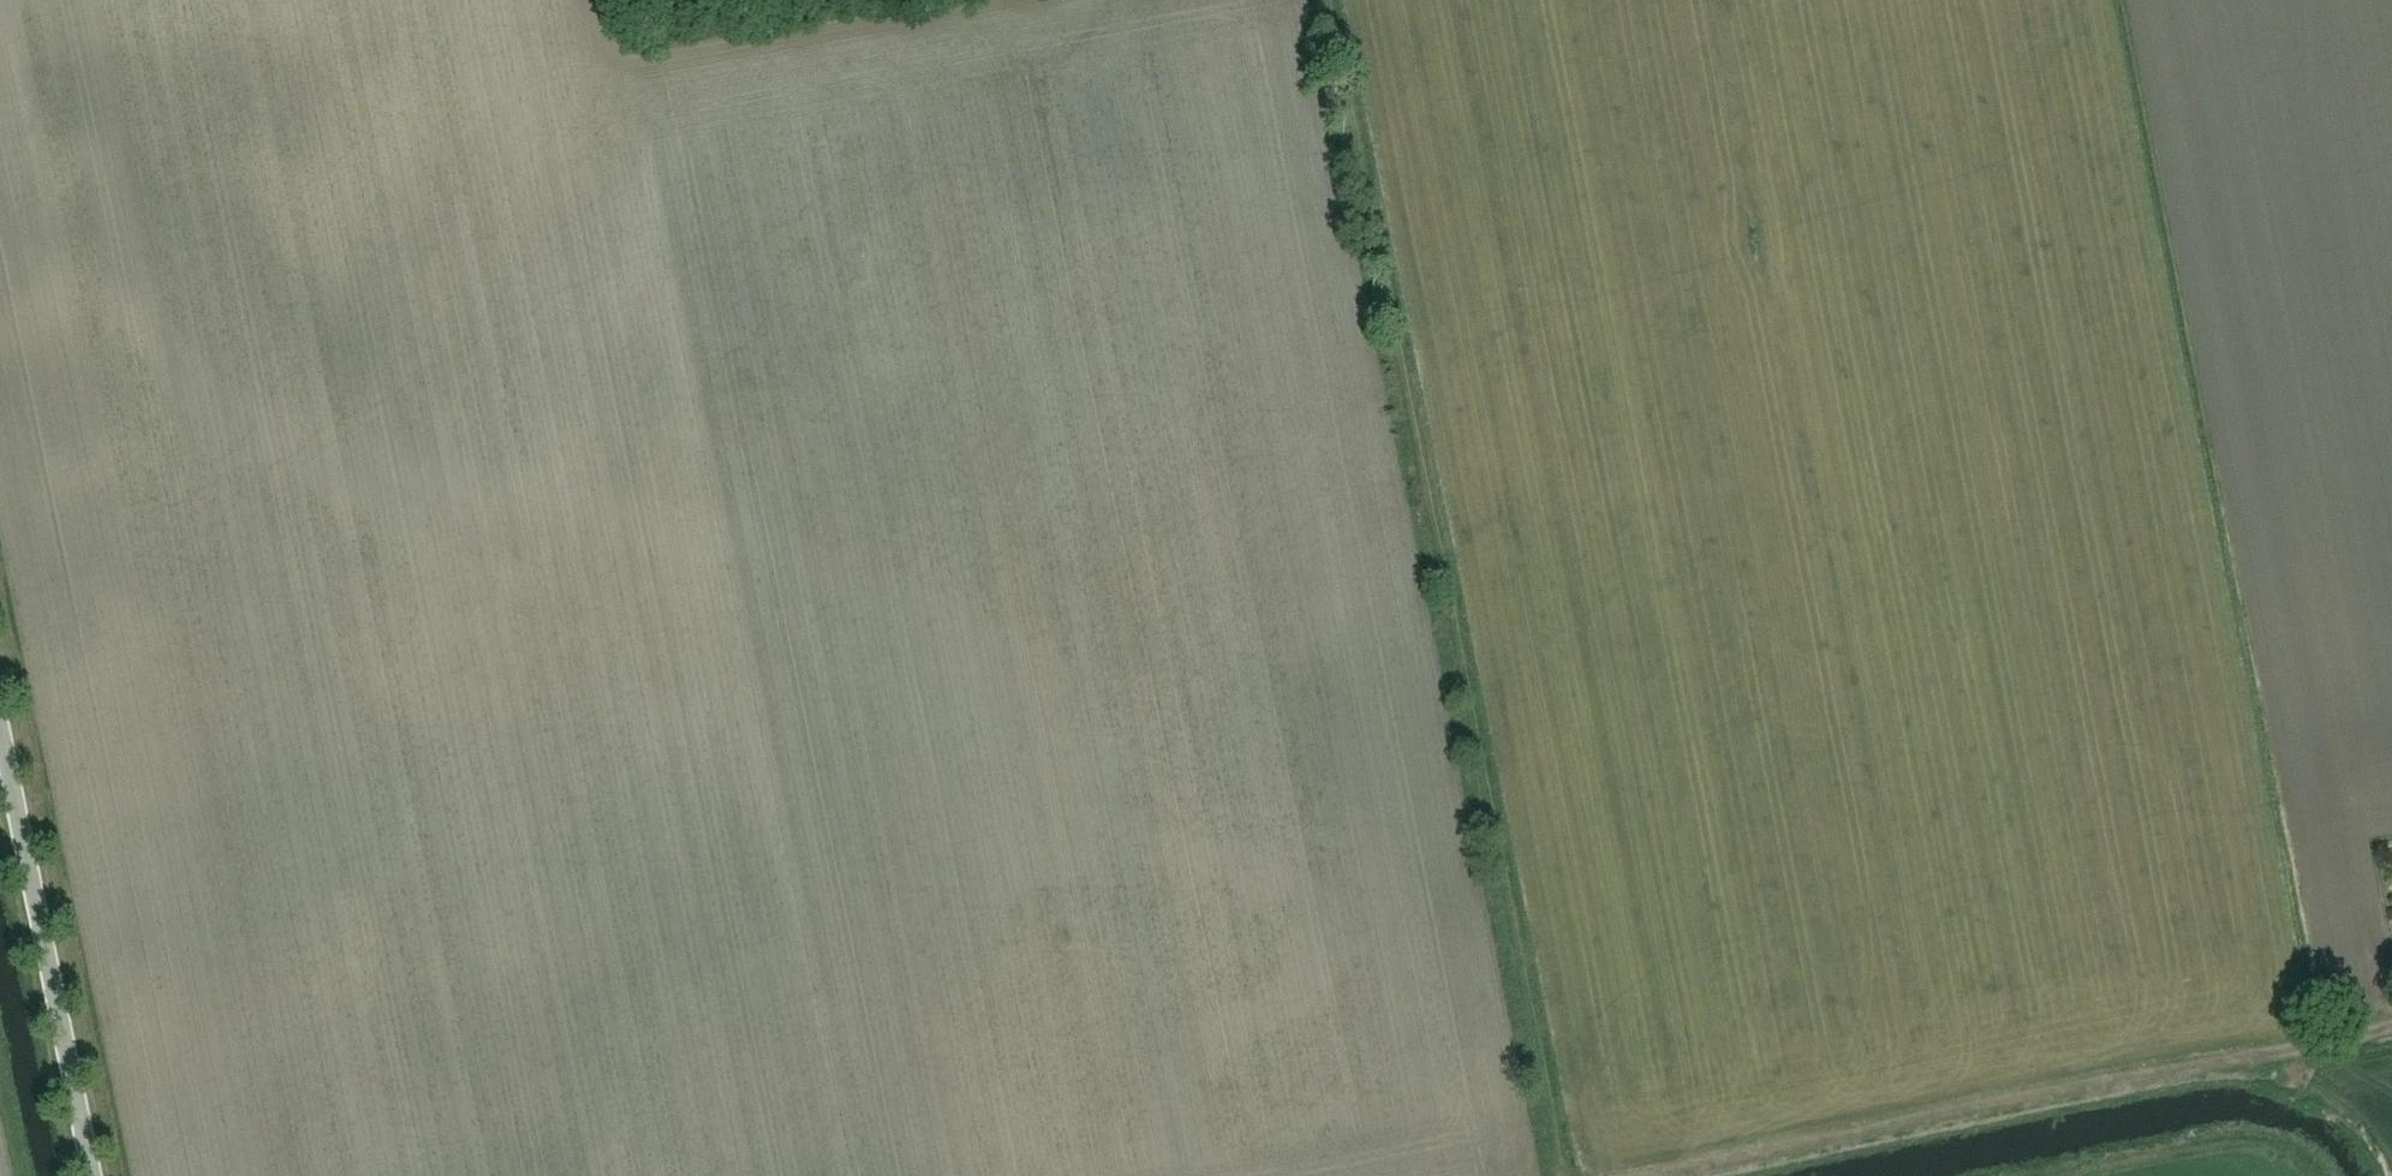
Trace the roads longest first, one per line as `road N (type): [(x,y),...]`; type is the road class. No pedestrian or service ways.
road 1 (track): [(1322,0),(1564,1175)]
road 2 (track): [(1643,1175),(2391,1019)]
road 3 (unclassified): [(94,1175),(0,726)]

